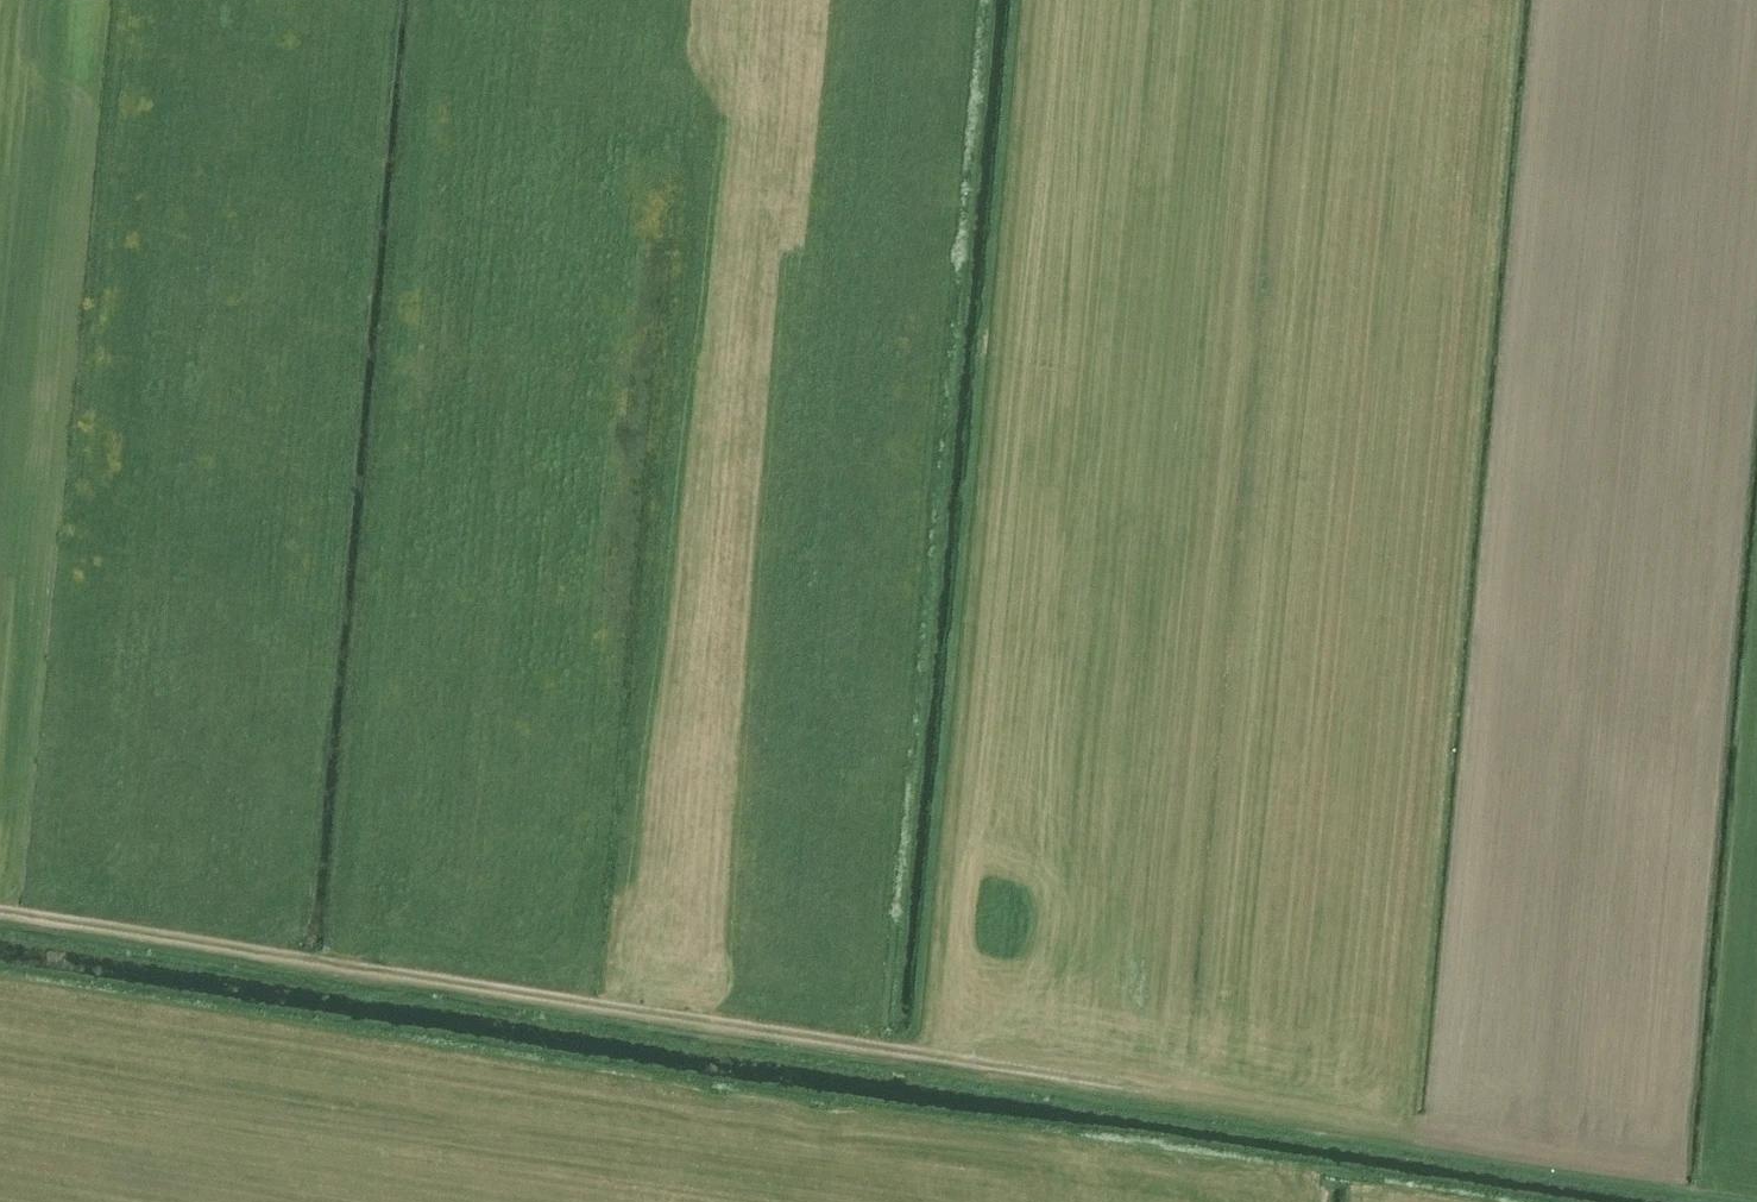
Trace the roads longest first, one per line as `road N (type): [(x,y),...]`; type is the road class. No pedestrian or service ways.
road 1 (track): [(0,906),(1407,1132)]

